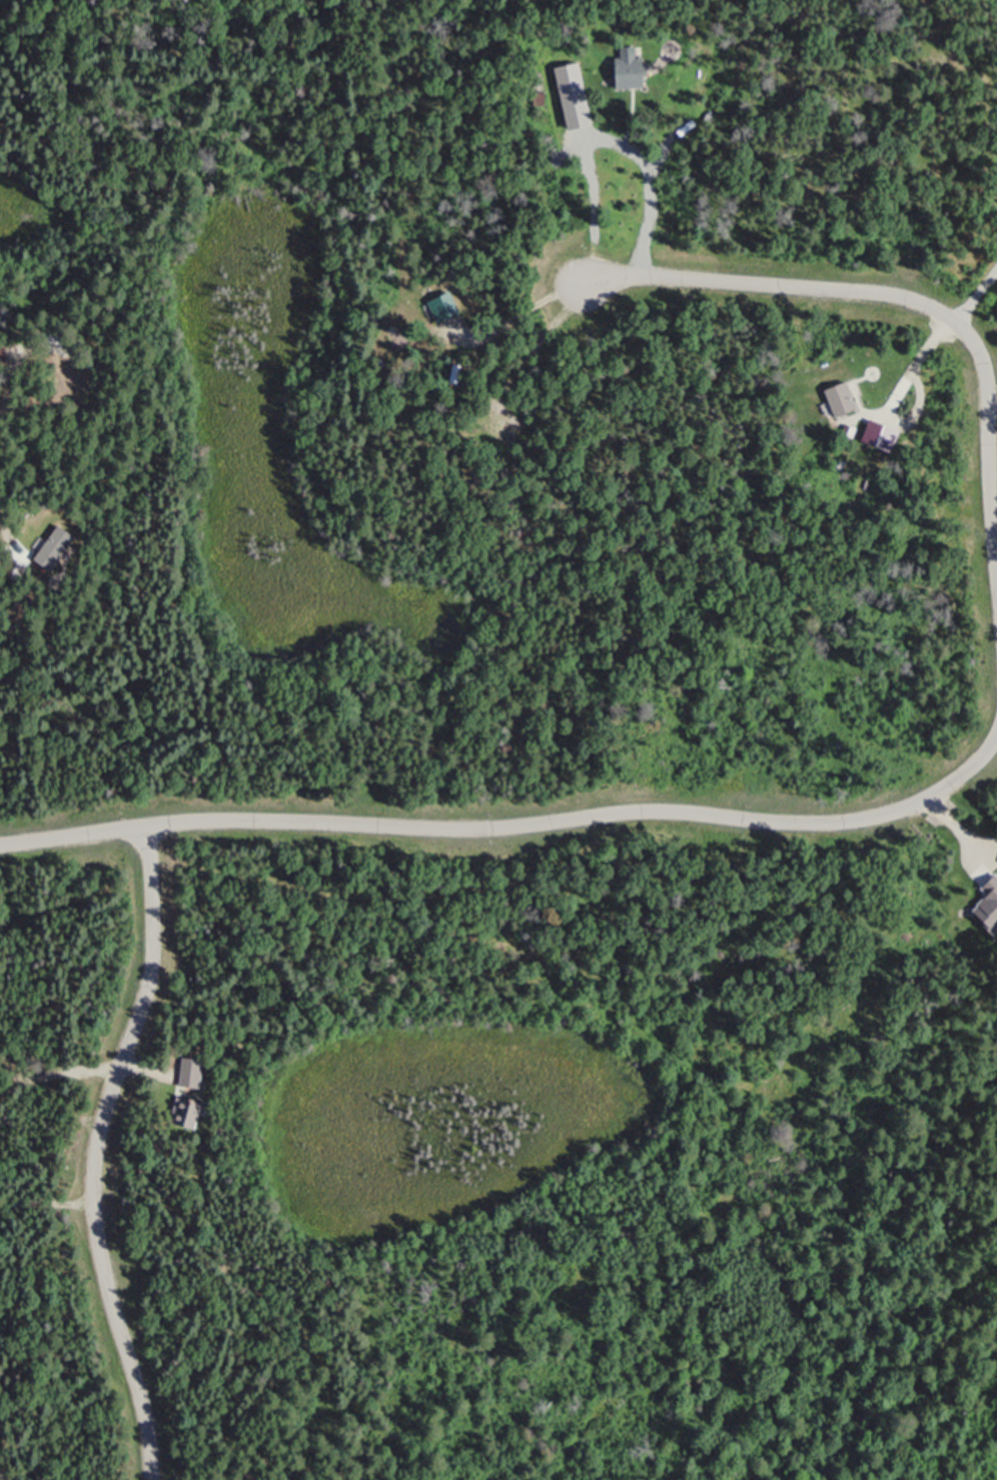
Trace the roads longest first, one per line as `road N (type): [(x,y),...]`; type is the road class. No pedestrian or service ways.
road 1 (residential): [(0,844),(205,819),(474,831),(646,810),(811,824),(882,818),(935,794),(996,741)]
road 2 (residential): [(146,824),(151,986),(96,1147),(94,1209),(152,1479)]
road 3 (residential): [(996,577),(987,364),(969,331),(926,301),(876,290),(640,273),(588,282)]

